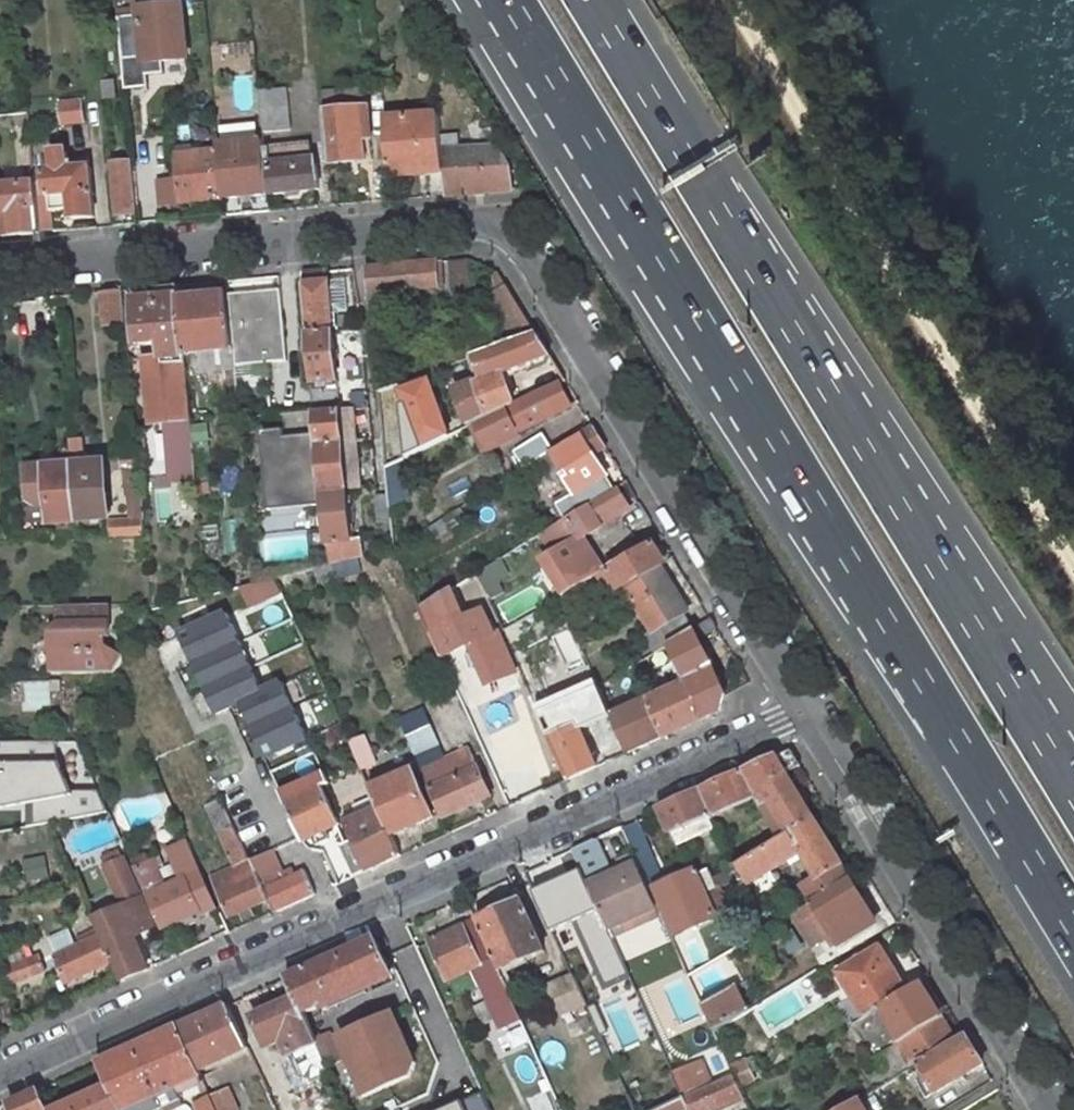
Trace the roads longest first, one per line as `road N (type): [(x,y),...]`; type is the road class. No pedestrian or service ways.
road 1 (trunk): [(511,0),(1073,916)]
road 2 (trunk): [(1073,793),(590,0)]
road 3 (residential): [(792,716),(0,1079)]
road 4 (residential): [(792,716),(500,227)]
road 5 (residential): [(0,266),(500,227)]
road 6 (unclassified): [(1037,1109),(792,716)]

